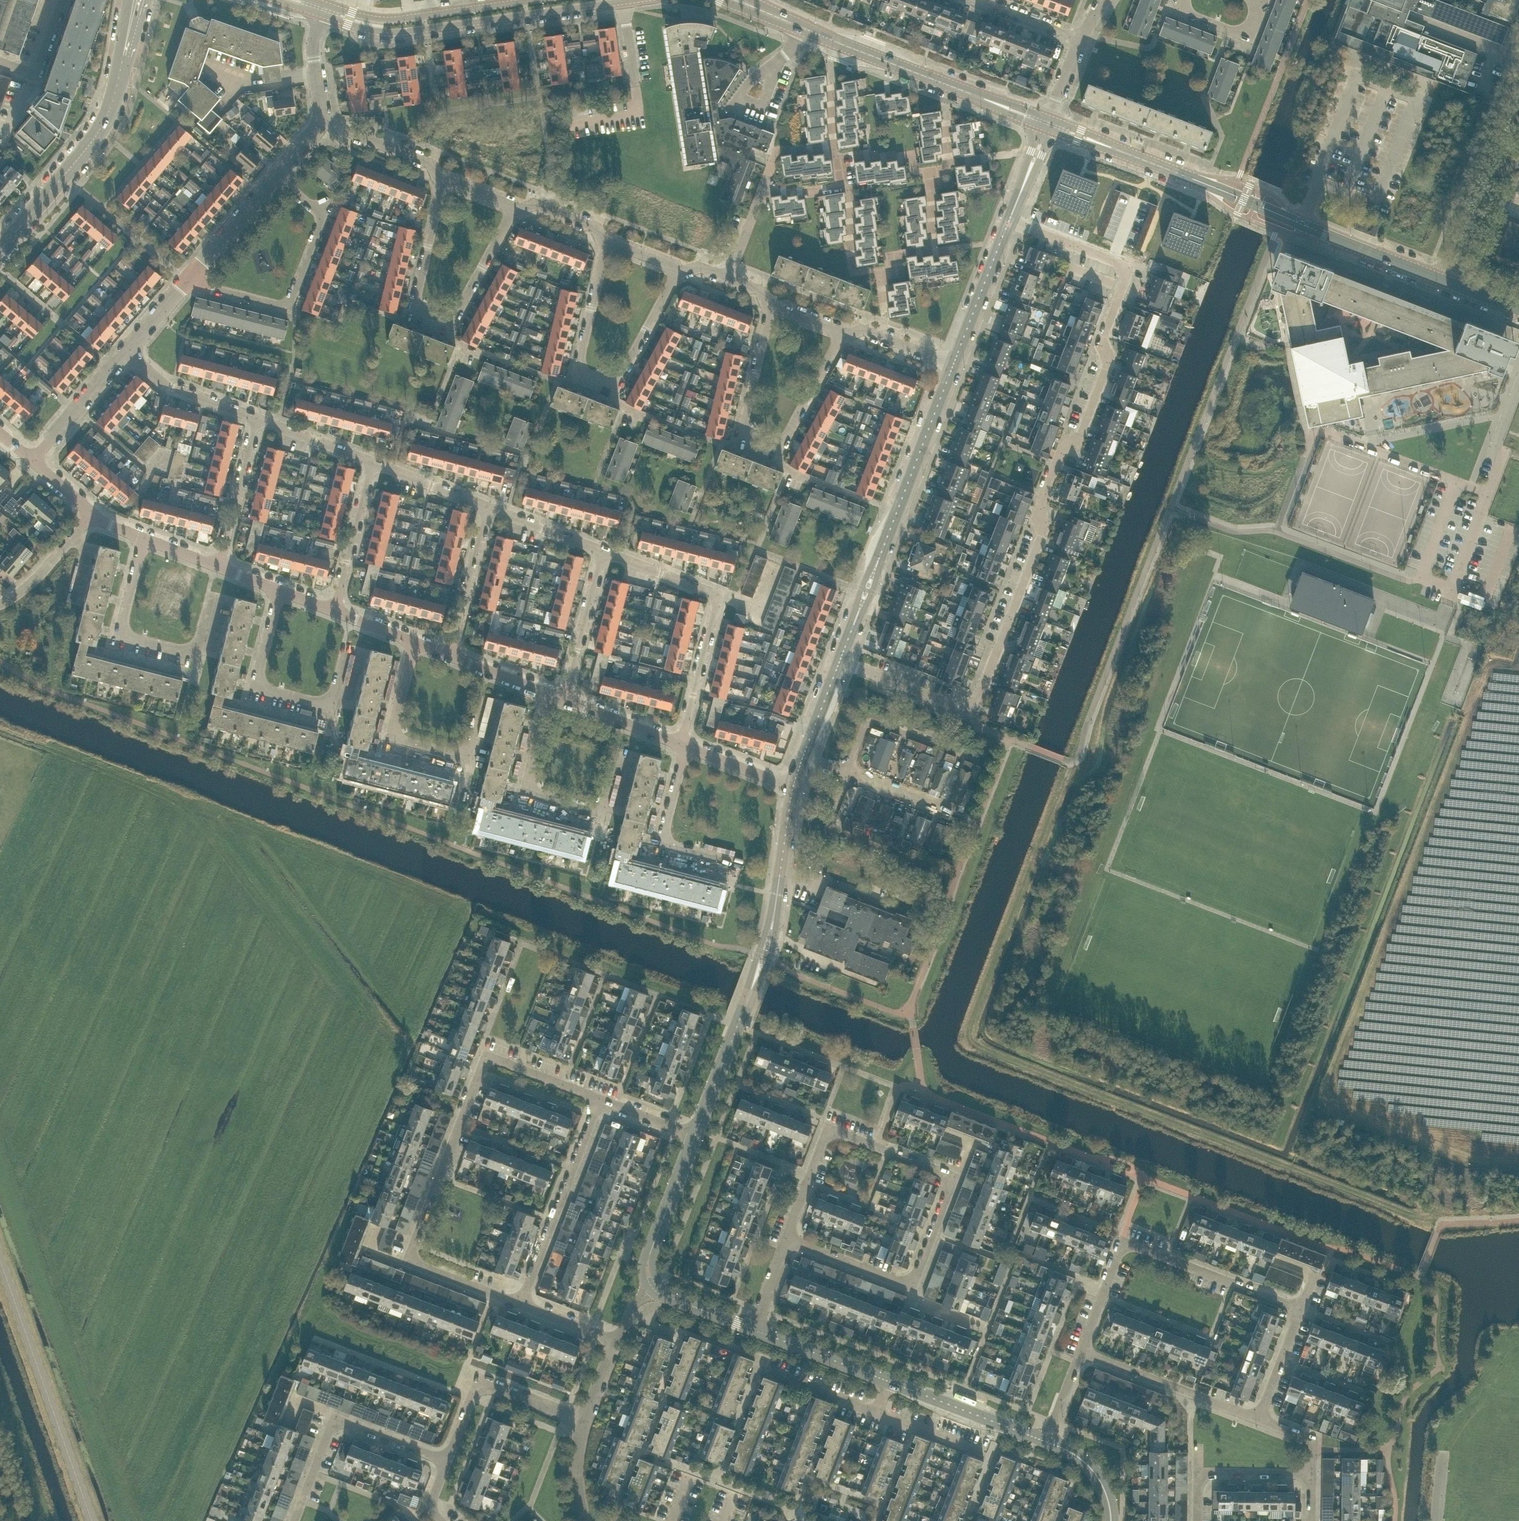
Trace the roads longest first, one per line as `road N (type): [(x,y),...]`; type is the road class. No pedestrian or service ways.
road 1 (residential): [(1010,219),(1121,263),(1127,276),(1100,349),(1107,367),(1080,435),(1056,463),(1040,533),(971,715),(839,663)]
road 2 (residential): [(523,1305),(404,1262),(484,1053),(606,1099)]
road 3 (residential): [(787,1238),(913,1284),(933,1232),(953,1175),(829,1129)]
road 4 (tertiary): [(1445,279),(1108,146)]
road 5 (residential): [(443,178),(411,309),(450,325),(514,205)]
road 6 (tertiary): [(322,15),(394,32),(621,1)]
road 7 (residential): [(1082,1350),(1125,1246),(1300,1308)]
road 8 (residential): [(609,243),(582,346),(587,374),(607,382),(621,374),(681,270)]
road 9 (residential): [(841,332),(788,434),(778,444),(754,438),(744,423),(773,306)]
road 10 (tertiary): [(1020,1430),(753,1328)]
road 11 (tertiary): [(93,1520),(0,1259)]
road 12 (residential): [(274,173),(324,212),(287,307),(185,279)]
road 13 (tertiary): [(0,251),(102,129),(125,47)]
road 14 (tertiary): [(983,98),(759,8)]
road 15 (residential): [(144,536),(121,635),(196,655),(212,595)]
road 16 (residential): [(623,751),(607,811),(529,790),(551,695)]
road 17 (residential): [(348,647),(333,707),(258,686),(279,588)]
road 18 (residential): [(484,696),(469,756),(393,737),(416,643)]
road 19 (residential): [(294,1520),(335,1422),(447,1460)]
road 20 (residential): [(523,1305),(606,1099)]
road 21 (tertiary): [(880,554),(955,362)]
road 22 (residential): [(1445,279),(1518,88)]
road 23 (residential): [(729,276),(764,189),(841,184),(837,153)]
road 24 (track): [(1518,1161),(1470,1156),(1330,1102)]
road 25 (residential): [(447,1460),(471,1397),(487,1383),(587,1420)]
road 26 (residential): [(1259,1419),(1082,1350)]
road 27 (residential): [(741,862),(664,842),(687,746)]
road 28 (tertiary): [(654,1285),(650,1260),(696,1134)]
road 29 (residential): [(257,414),(218,566)]
road 30 (residential): [(487,503),(449,655)]
road 31 (residential): [(334,609),(371,458)]
road 32 (residential): [(565,700),(603,550)]
road 33 (tertiary): [(955,362),(1010,219)]
road 34 (residential): [(716,596),(682,743)]
road 35 (residential): [(257,414),(153,373),(125,350)]
road 36 (residential): [(33,459),(125,350)]
road 37 (residential): [(443,178),(423,158),(320,118)]
road 38 (residential): [(185,279),(274,173)]
road 39 (tertiary): [(775,914),(792,786)]
road 40 (residential): [(0,603),(29,585),(92,514)]
road 41 (tertiary): [(696,1134),(741,1014)]
road 42 (residential): [(603,550),(487,503)]
road 43 (residential): [(682,743),(565,700)]
road 44 (residential): [(487,503),(371,458)]
road 45 (residential): [(371,458),(257,414)]
road 46 (residential): [(716,596),(603,550)]
road 47 (residential): [(955,362),(862,328),(841,332)]

